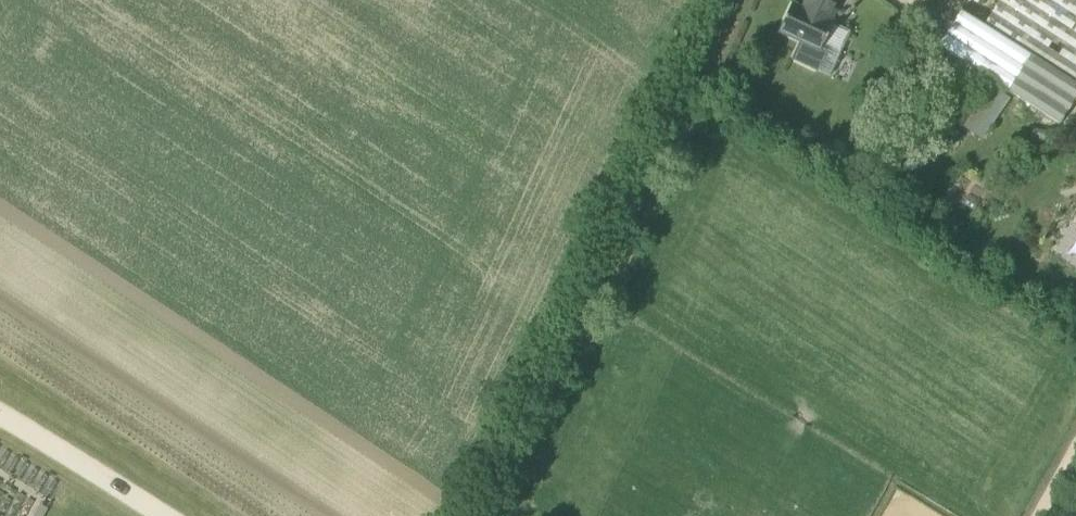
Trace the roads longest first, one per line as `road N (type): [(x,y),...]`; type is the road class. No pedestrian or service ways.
road 1 (unclassified): [(481,515),(716,0)]
road 2 (unclassified): [(148,515),(0,421)]

